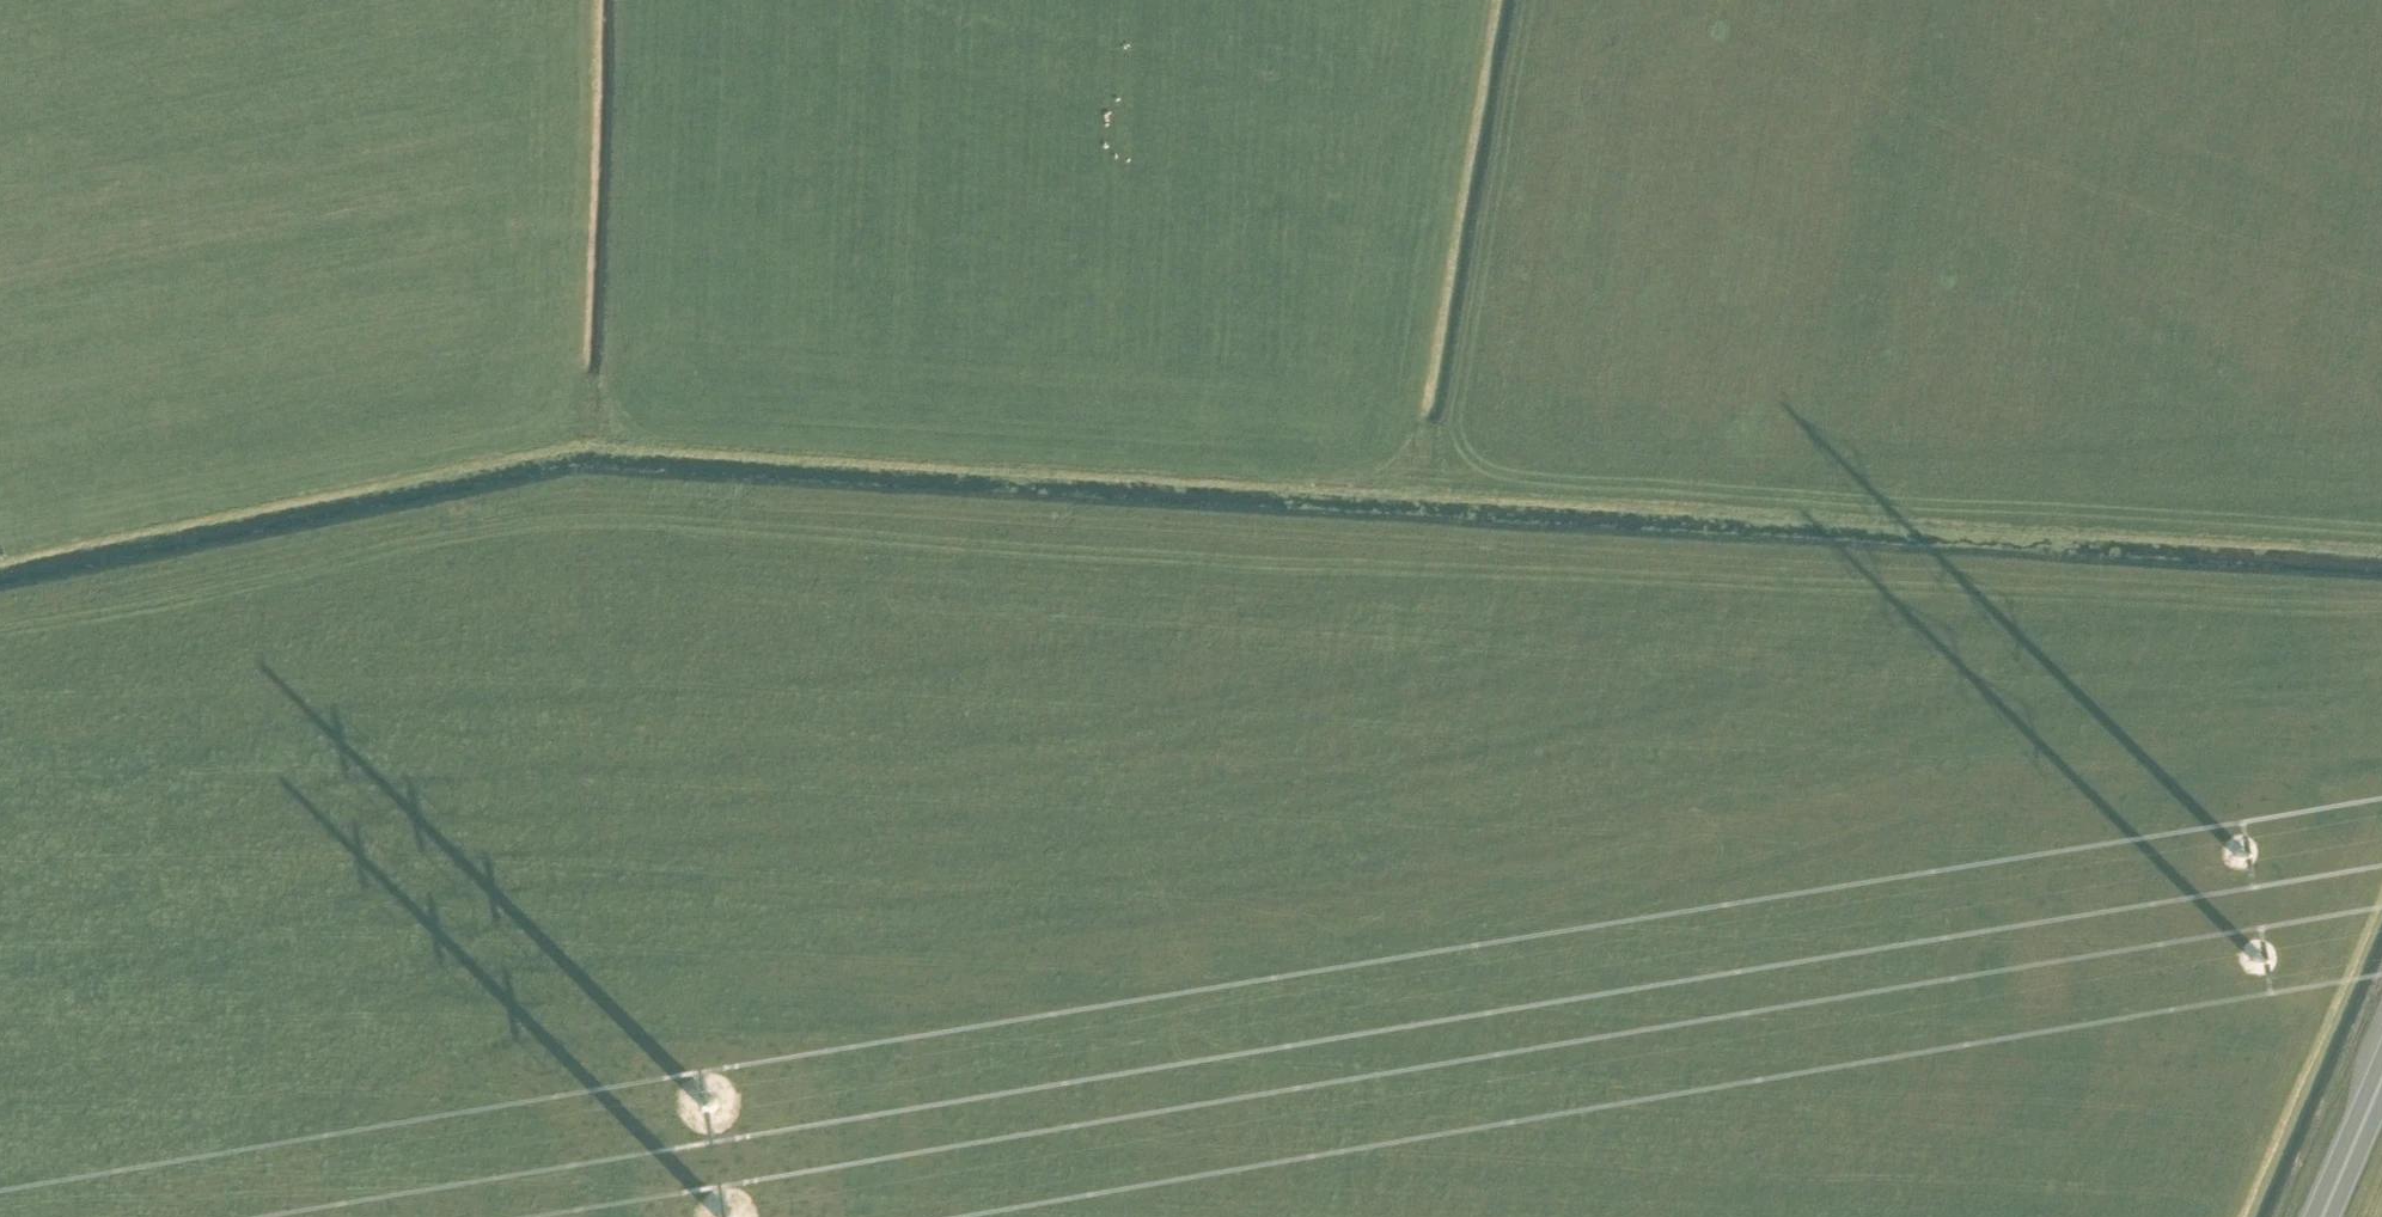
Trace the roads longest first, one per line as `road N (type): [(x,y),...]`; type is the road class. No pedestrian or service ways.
road 1 (trunk): [(2316,1216),(2381,1066)]

